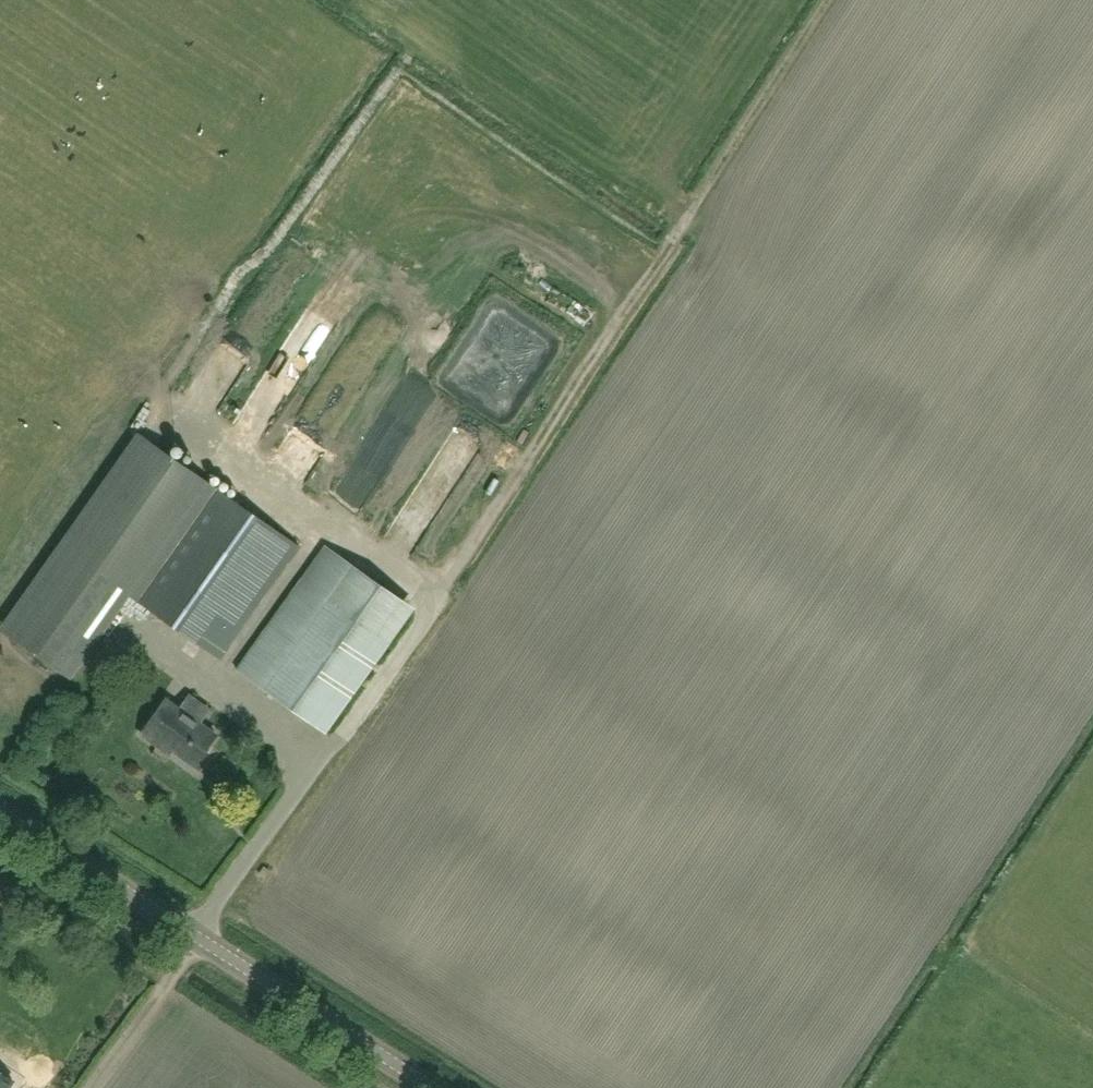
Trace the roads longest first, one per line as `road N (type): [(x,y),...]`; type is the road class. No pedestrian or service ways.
road 1 (tertiary): [(443,1087),(0,823)]
road 2 (track): [(189,933),(79,1087)]

